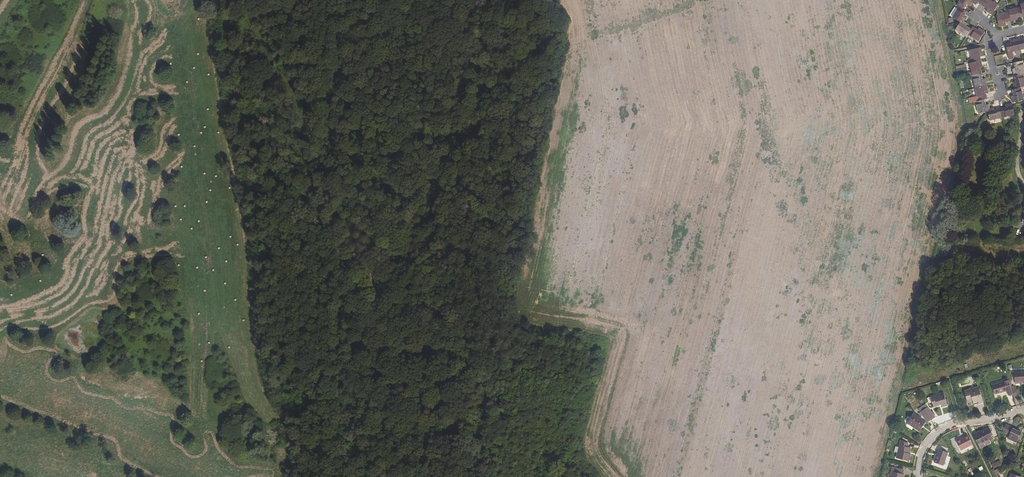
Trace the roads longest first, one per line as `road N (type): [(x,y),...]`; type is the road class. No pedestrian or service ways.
road 1 (residential): [(919,476),(921,455),(939,432),(1023,412)]

